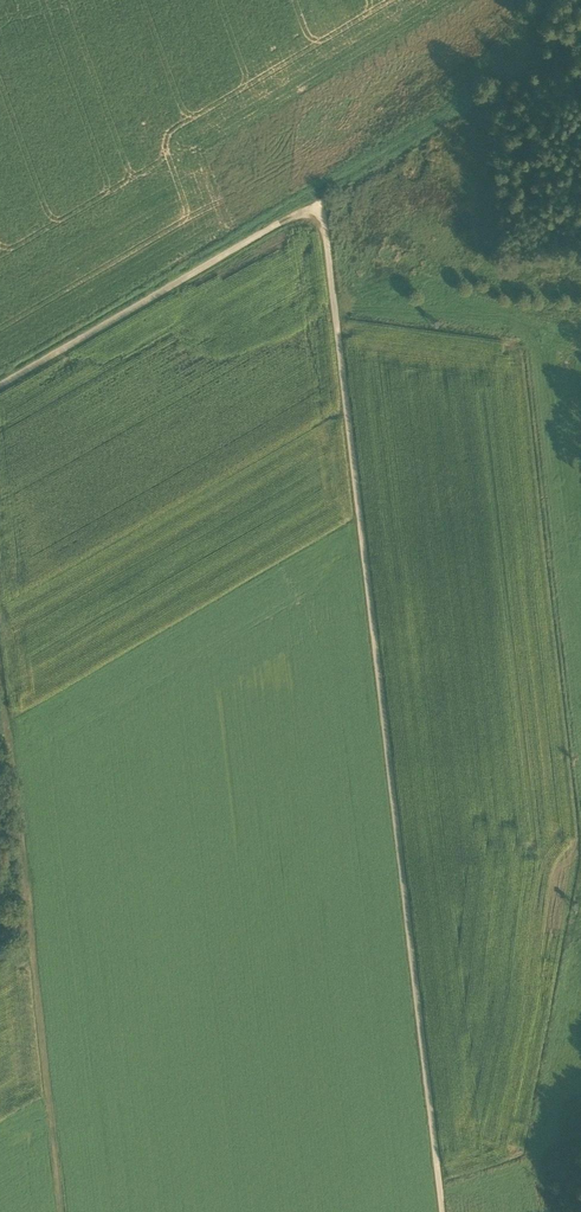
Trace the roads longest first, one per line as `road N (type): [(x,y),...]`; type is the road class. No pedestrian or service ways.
road 1 (track): [(0,386),(321,200),(442,1211)]
road 2 (track): [(61,1211),(0,698)]

